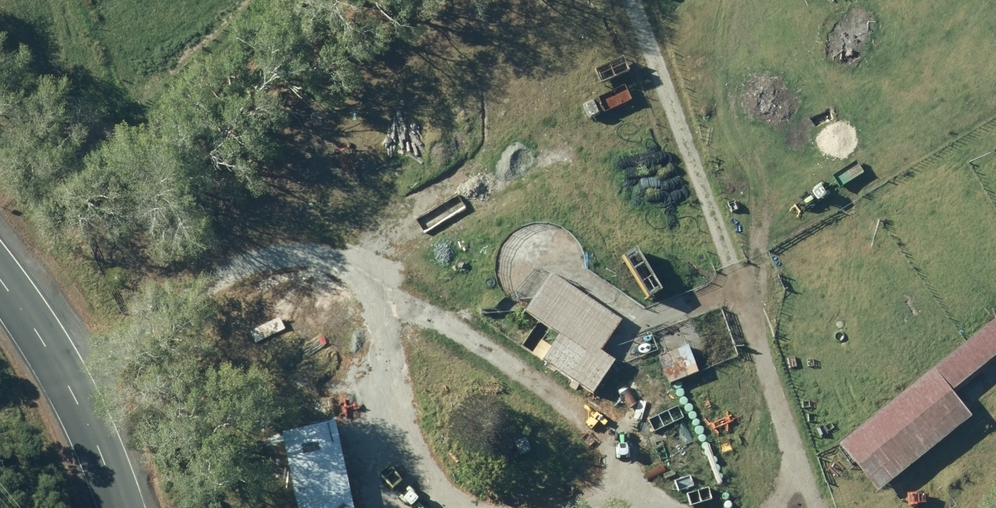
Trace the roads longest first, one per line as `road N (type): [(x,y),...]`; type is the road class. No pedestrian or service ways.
road 1 (track): [(659,507),(548,390),(394,303),(381,320),(415,494),(462,507)]
road 2 (track): [(797,480),(765,356),(623,0)]
road 3 (track): [(394,303),(360,269),(282,249),(62,373)]
road 4 (tertiary): [(0,278),(76,398),(120,507)]

